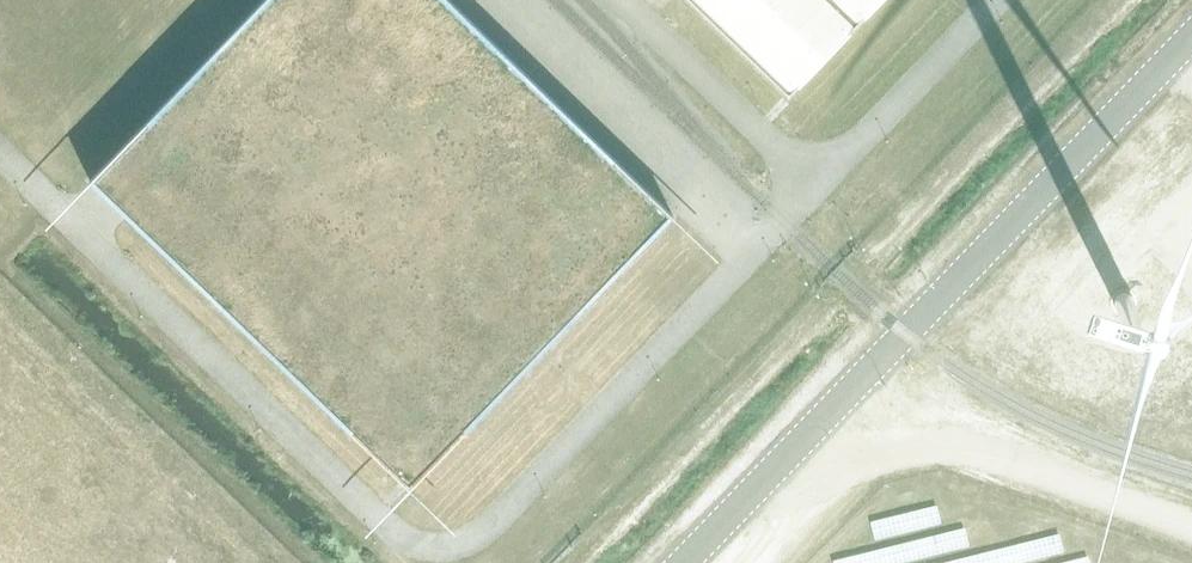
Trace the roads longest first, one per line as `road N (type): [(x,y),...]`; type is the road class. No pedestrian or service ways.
road 1 (unclassified): [(1191,36),(683,562)]
road 2 (track): [(874,363),(963,439),(1028,471),(1191,527)]

